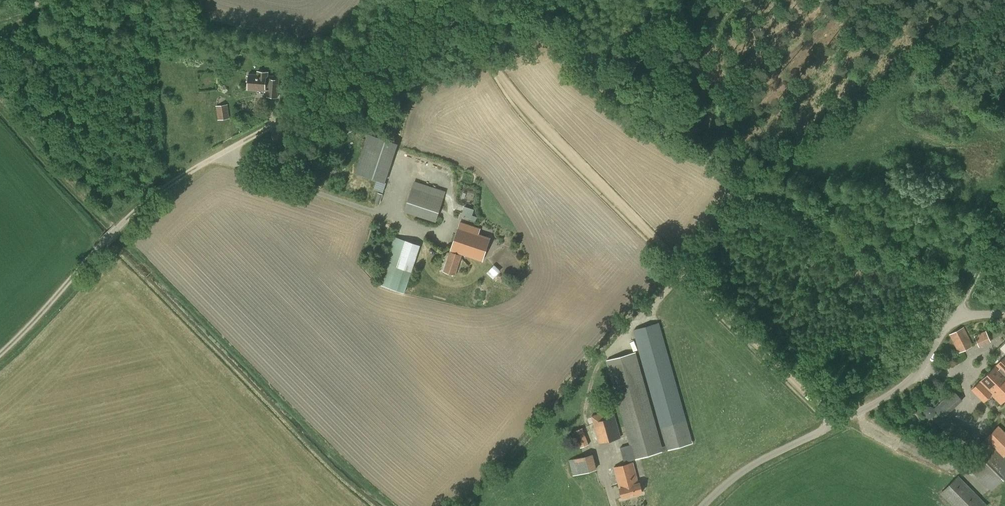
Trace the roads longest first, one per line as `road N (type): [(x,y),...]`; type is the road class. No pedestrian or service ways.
road 1 (track): [(838,422),(533,119),(463,17)]
road 2 (unclassified): [(699,505),(765,455),(895,391),(924,367),(957,312),(1004,313)]
road 3 (track): [(0,342),(141,206),(221,152)]
road 4 (track): [(221,152),(463,17)]

